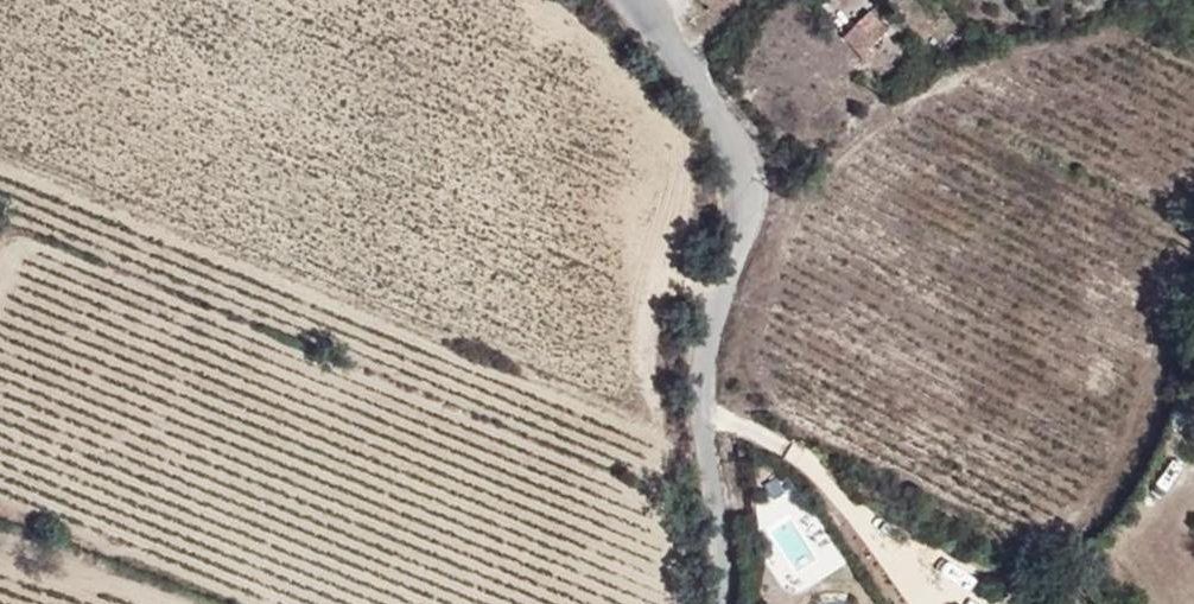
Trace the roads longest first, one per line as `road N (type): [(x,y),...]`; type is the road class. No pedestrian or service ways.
road 1 (unclassified): [(722,603),(704,390),(744,214),(732,137),(648,0)]

